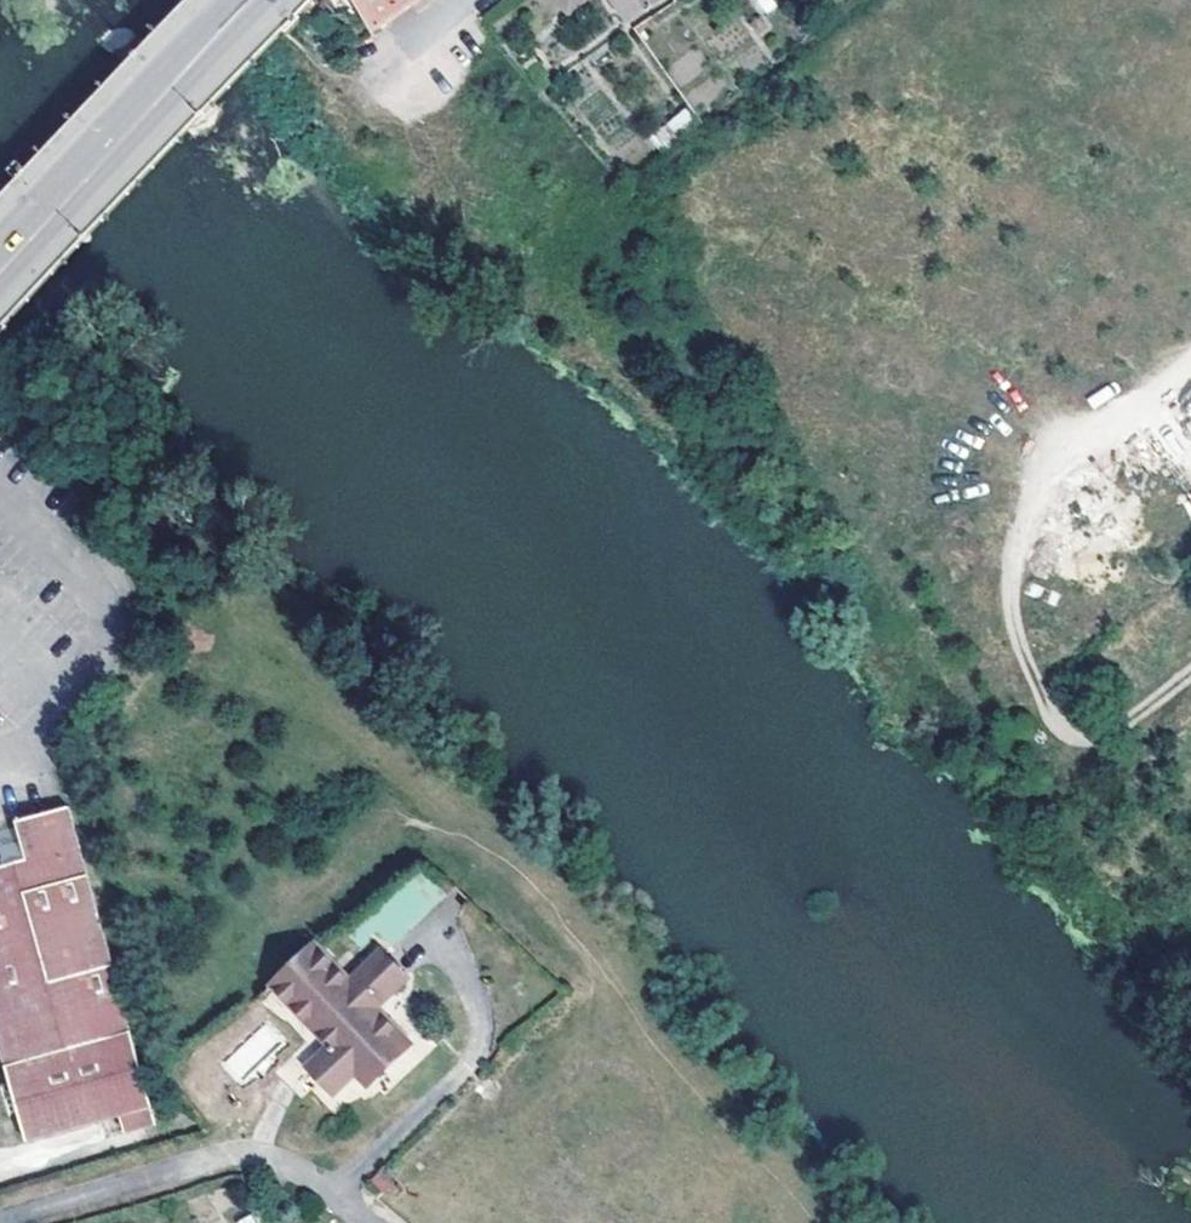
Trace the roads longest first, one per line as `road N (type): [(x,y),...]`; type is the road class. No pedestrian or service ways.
road 1 (secondary): [(254,0),(0,265)]

